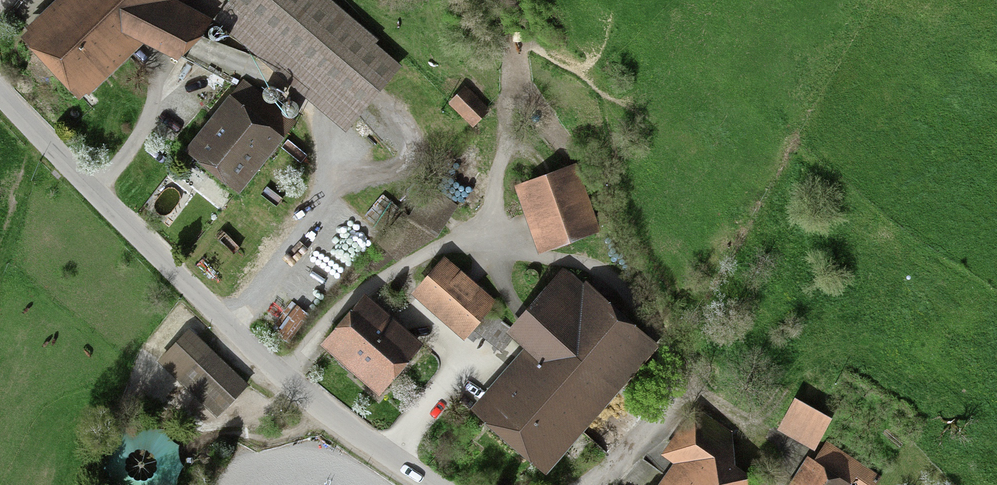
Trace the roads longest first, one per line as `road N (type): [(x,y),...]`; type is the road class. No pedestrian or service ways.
road 1 (unclassified): [(427,484),(261,361),(0,91)]

